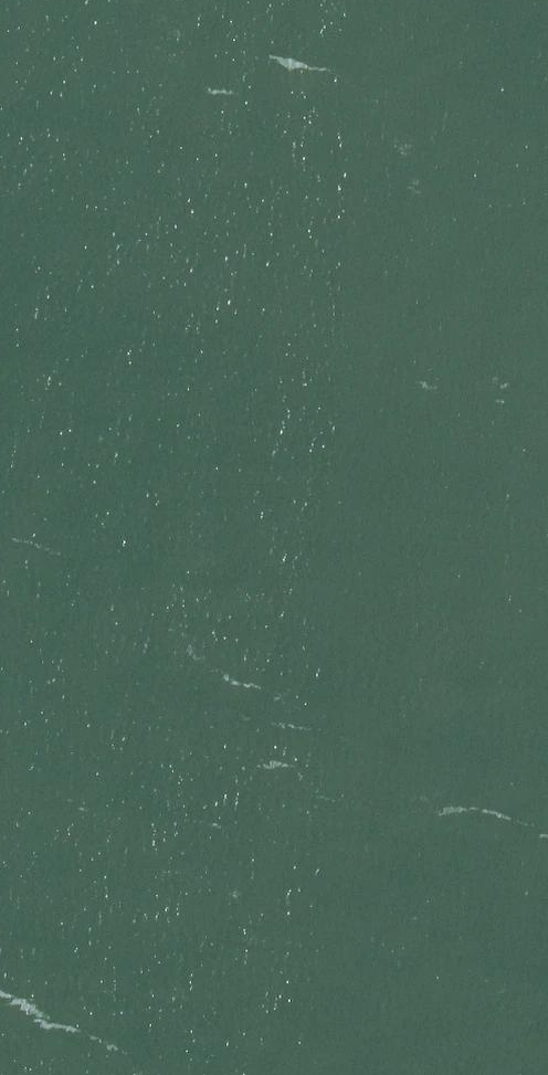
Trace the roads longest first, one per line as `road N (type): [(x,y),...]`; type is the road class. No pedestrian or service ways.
road 1 (trunk): [(166,1074),(195,0)]
road 2 (trunk): [(127,0),(103,1074)]

